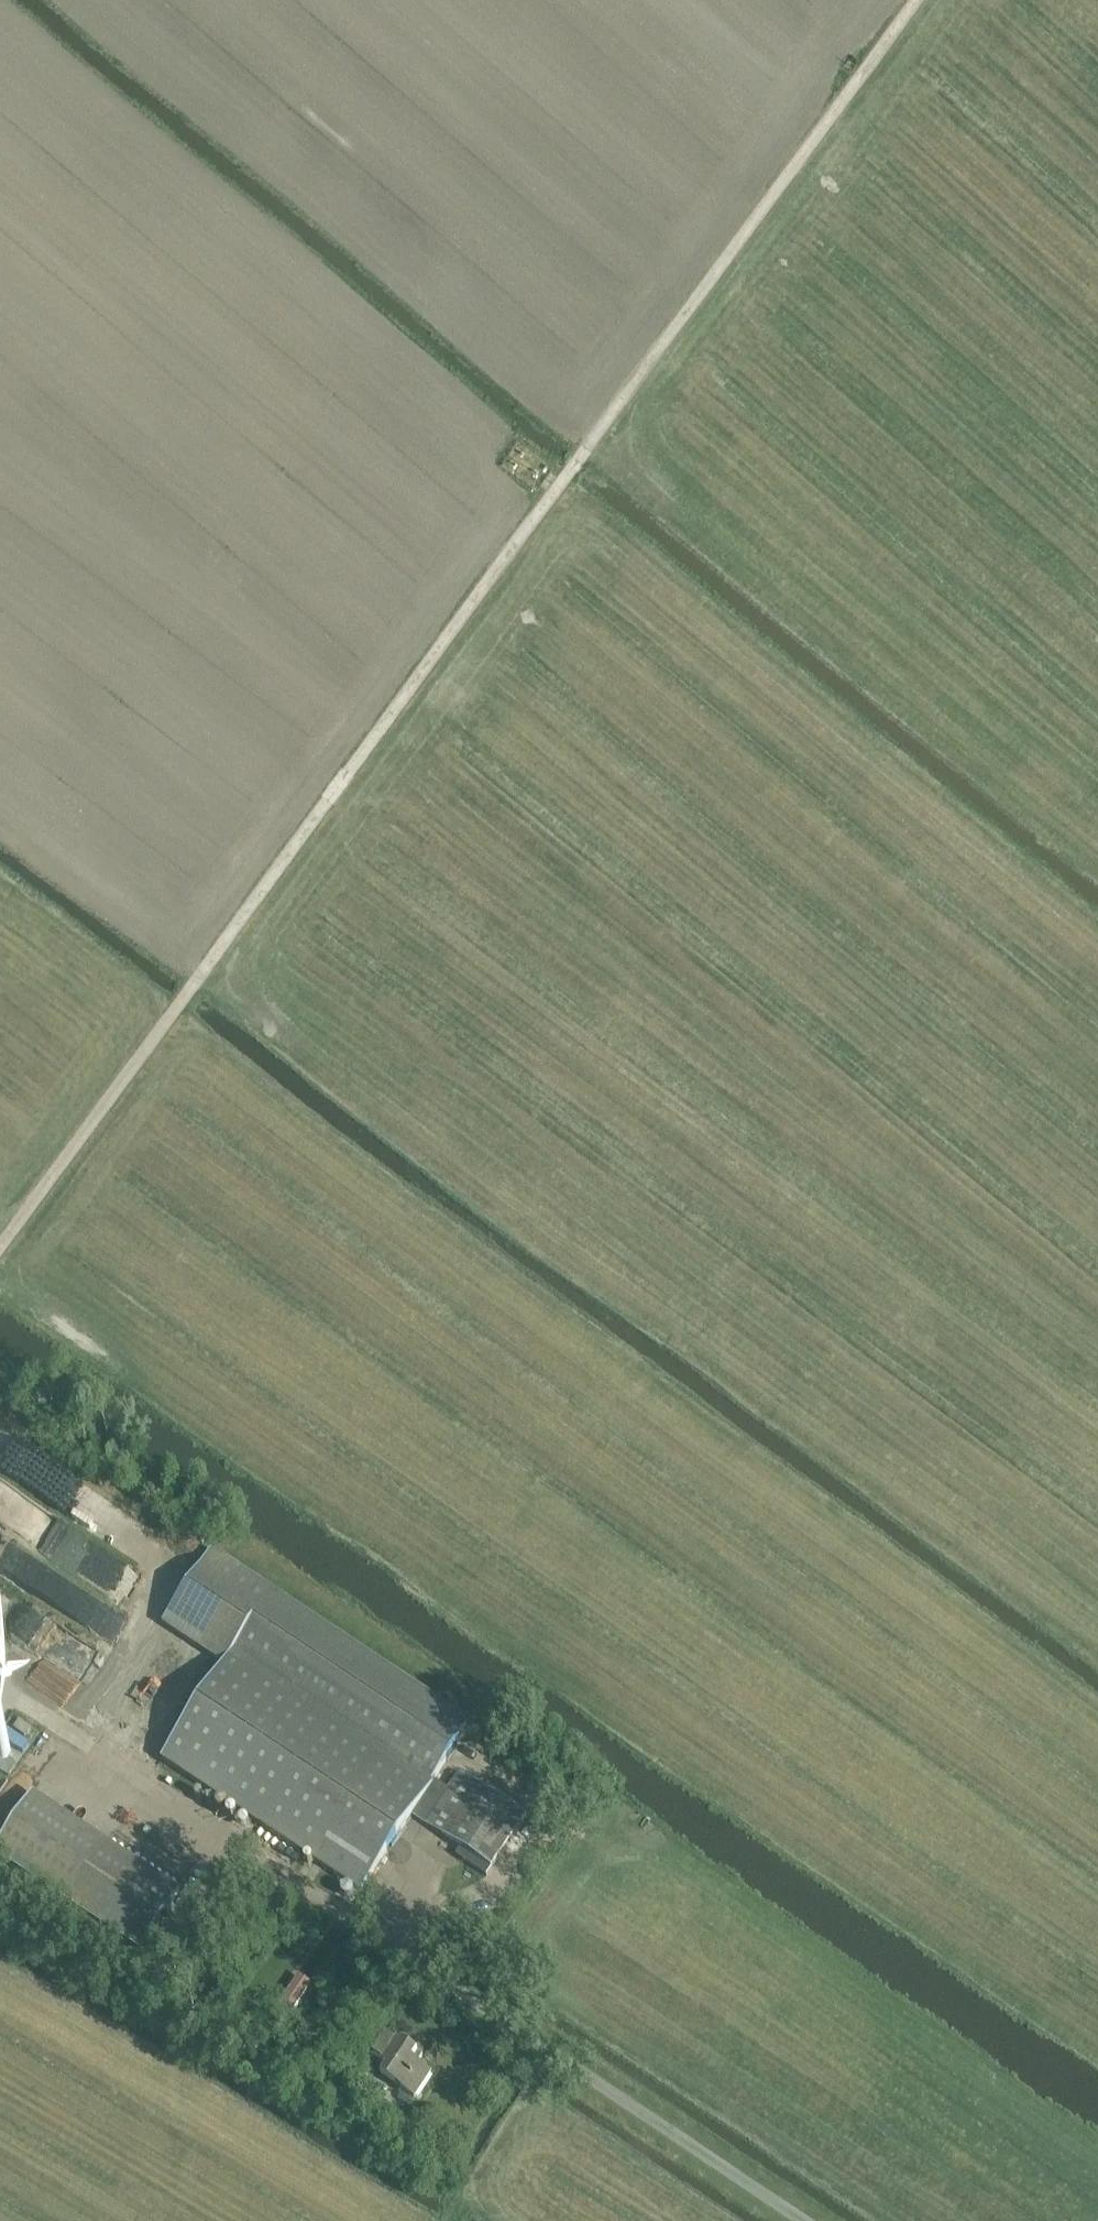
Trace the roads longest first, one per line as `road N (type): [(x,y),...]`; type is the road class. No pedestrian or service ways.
road 1 (track): [(919,0),(0,1237)]
road 2 (track): [(0,1680),(257,1851)]

